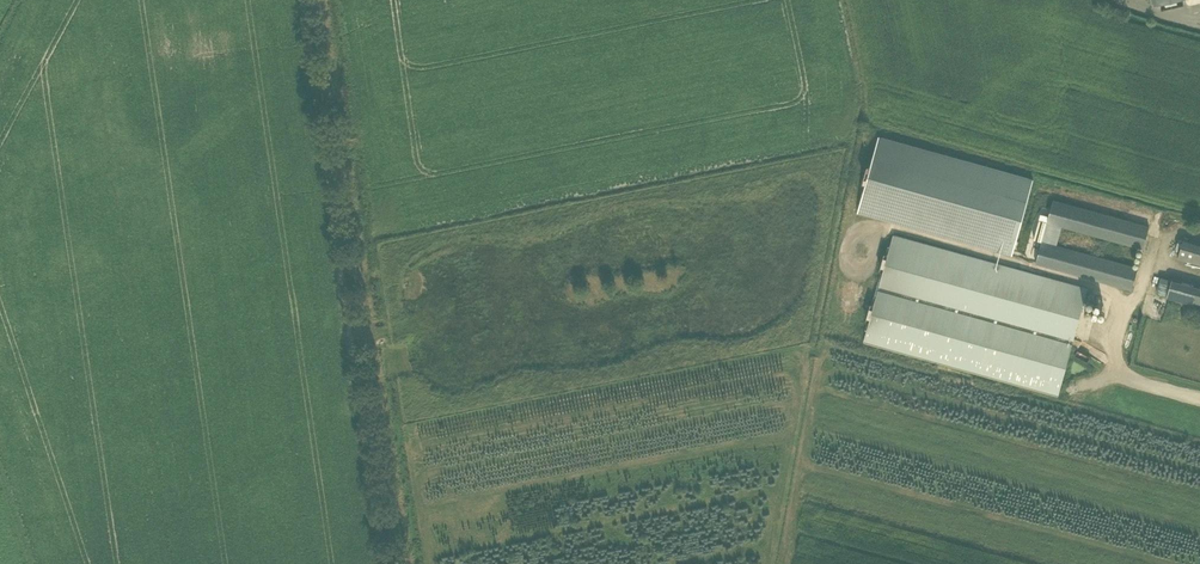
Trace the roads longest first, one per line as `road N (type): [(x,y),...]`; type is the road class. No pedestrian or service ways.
road 1 (unclassified): [(404,563),(318,0)]

